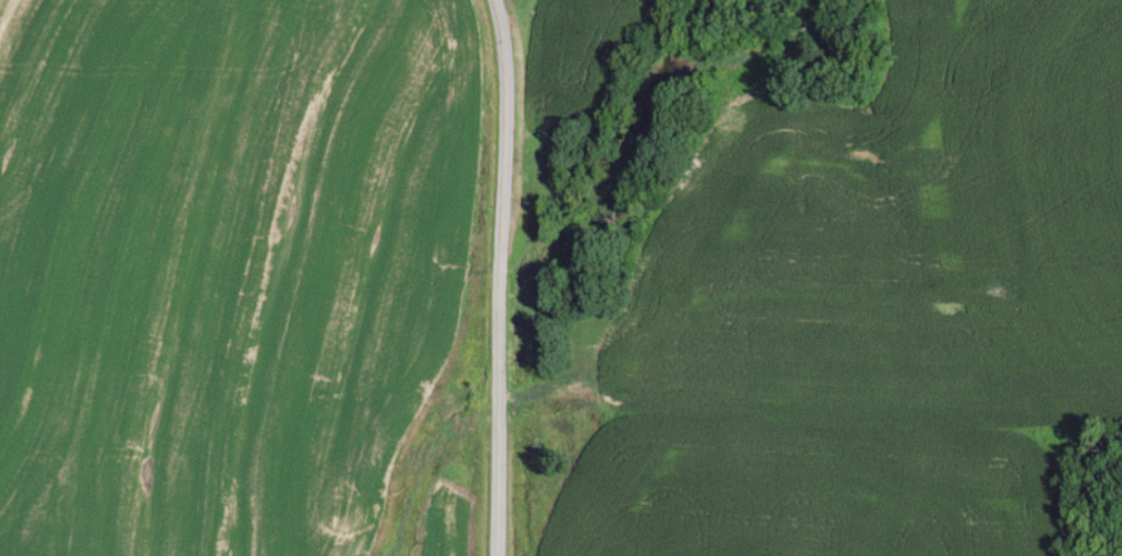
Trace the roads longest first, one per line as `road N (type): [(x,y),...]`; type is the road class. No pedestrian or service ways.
road 1 (tertiary): [(500,0),(514,92),(496,555)]

